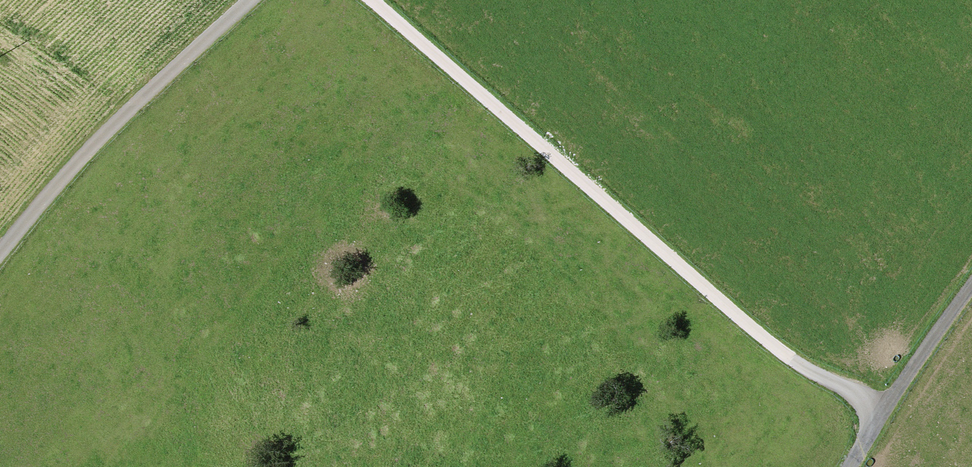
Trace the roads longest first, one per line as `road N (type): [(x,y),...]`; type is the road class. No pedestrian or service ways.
road 1 (track): [(372,0),(784,360),(886,414)]
road 2 (track): [(0,258),(96,144),(250,0)]
road 3 (unclassified): [(971,285),(851,466)]

